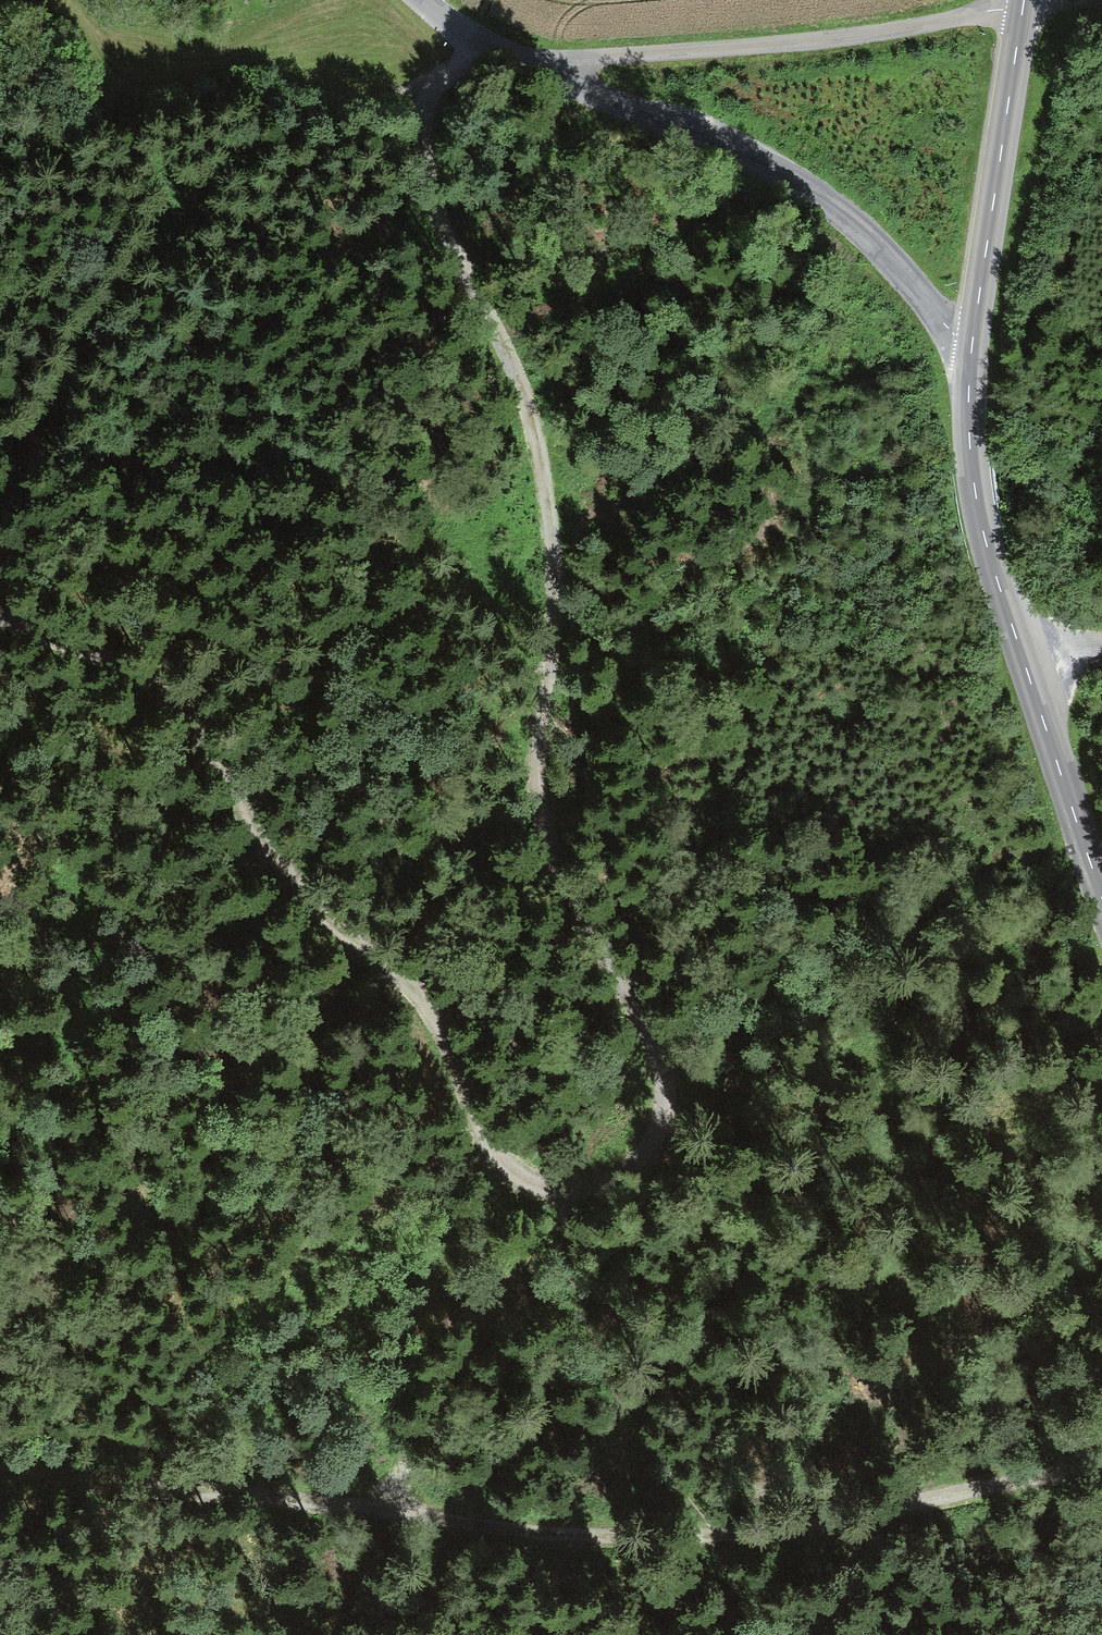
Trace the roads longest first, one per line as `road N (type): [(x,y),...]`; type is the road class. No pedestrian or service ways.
road 1 (track): [(472,39),(436,80),(419,148),(427,188),(517,379),(539,448),(555,557),(539,798),(562,870),(669,1087),(657,1145),(605,1188),(569,1200)]
road 2 (track): [(1101,1469),(843,1522),(719,1536),(0,1473)]
road 3 (track): [(569,1200),(516,1181),(494,1155),(430,1018),(401,978),(295,885),(175,704),(121,669),(0,618)]
road 4 (unclassified): [(433,0),(472,39),(510,59),(735,152),(818,196),(903,270),(971,346)]
road 5 (tertiary): [(1101,895),(983,534),(970,441),(971,346)]
road 6 (track): [(543,74),(595,59),(783,45),(1025,8)]
road 7 (tertiary): [(971,346),(1026,0)]

